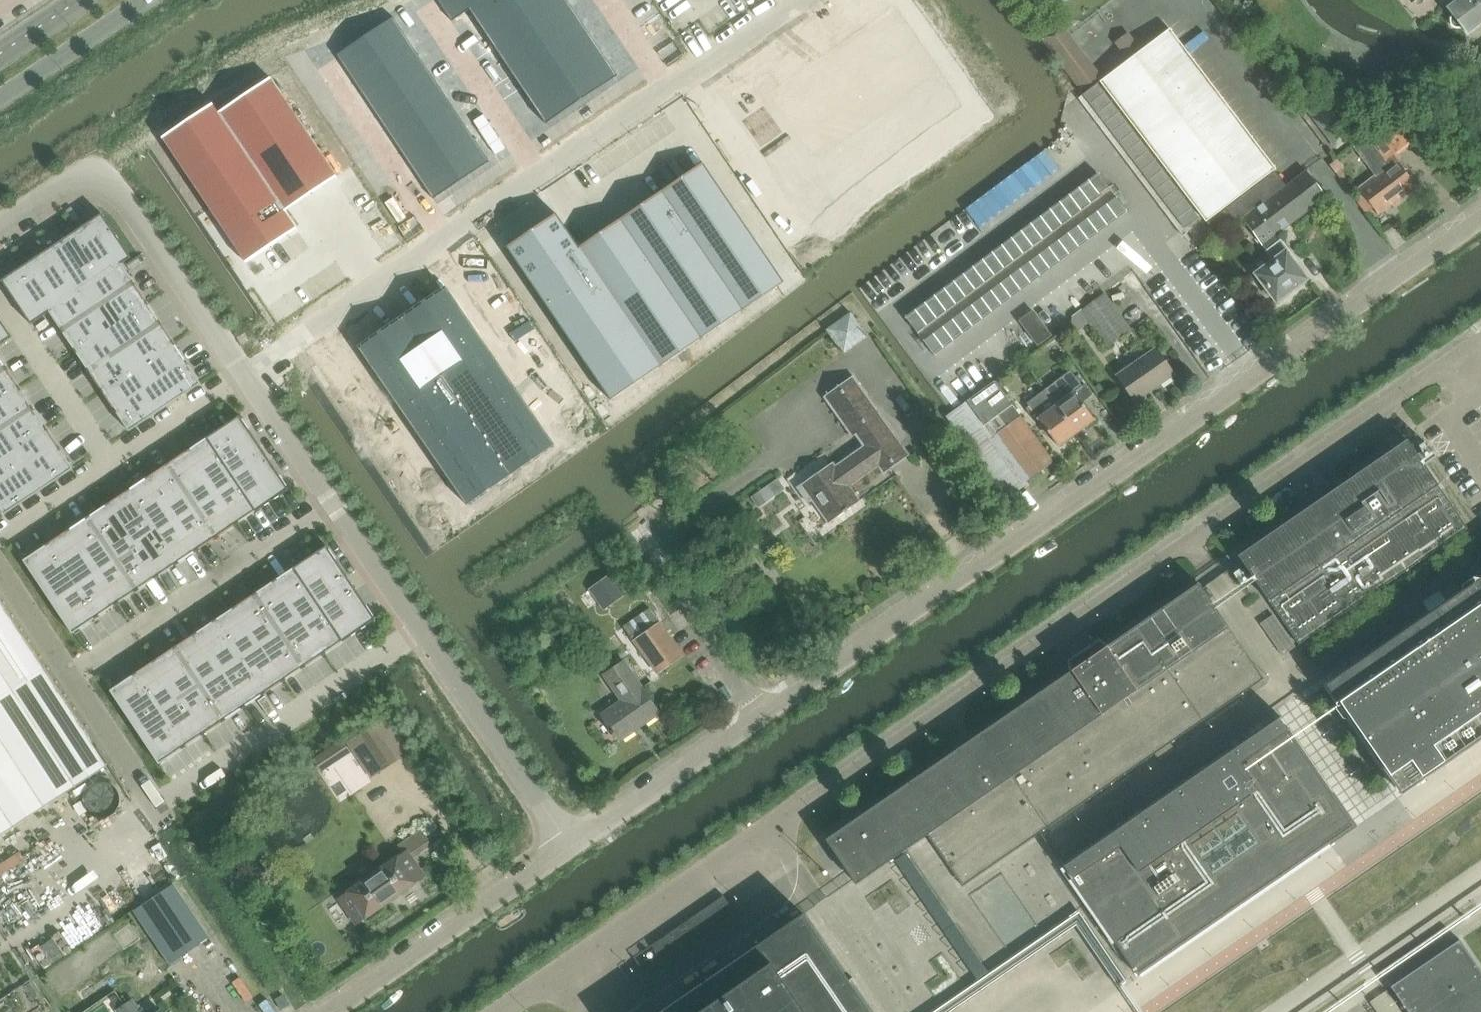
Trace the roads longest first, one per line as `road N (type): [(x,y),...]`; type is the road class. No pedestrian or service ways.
road 1 (residential): [(759,717),(1480,209)]
road 2 (unclassified): [(800,0),(247,378)]
road 3 (unclassified): [(247,378),(572,848)]
road 4 (unclassified): [(0,227),(72,177),(94,175),(114,185),(247,378)]
road 5 (residential): [(337,1011),(572,848)]
road 6 (unclassified): [(158,807),(0,574)]
road 7 (unclassified): [(759,717),(631,519)]
road 8 (residential): [(572,848),(759,717)]
road 9 (tertiary): [(0,98),(146,0)]

